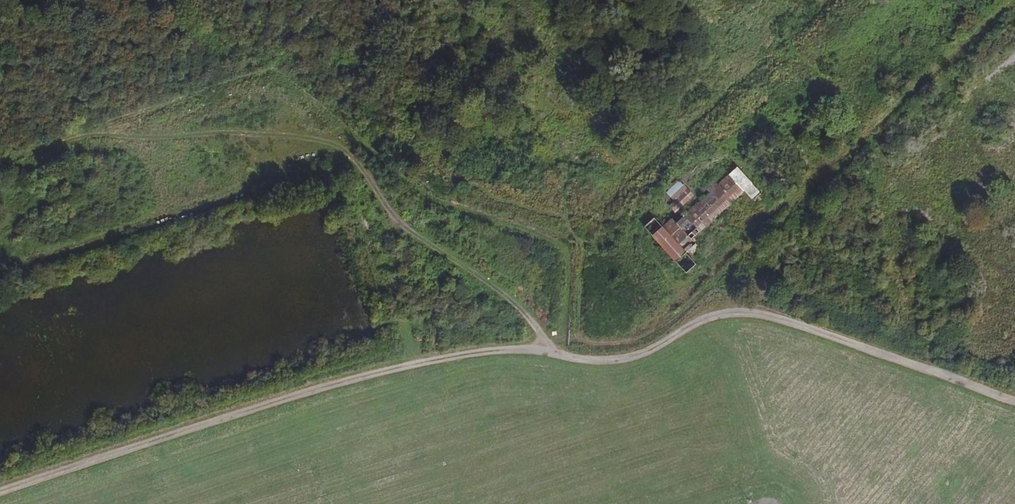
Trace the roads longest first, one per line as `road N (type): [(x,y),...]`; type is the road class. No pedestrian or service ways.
road 1 (track): [(1014,402),(736,310),(630,357),(496,350),(379,372),(0,491)]
road 2 (track): [(1014,9),(795,208)]
road 3 (track): [(551,354),(533,322),(399,220),(354,145)]

